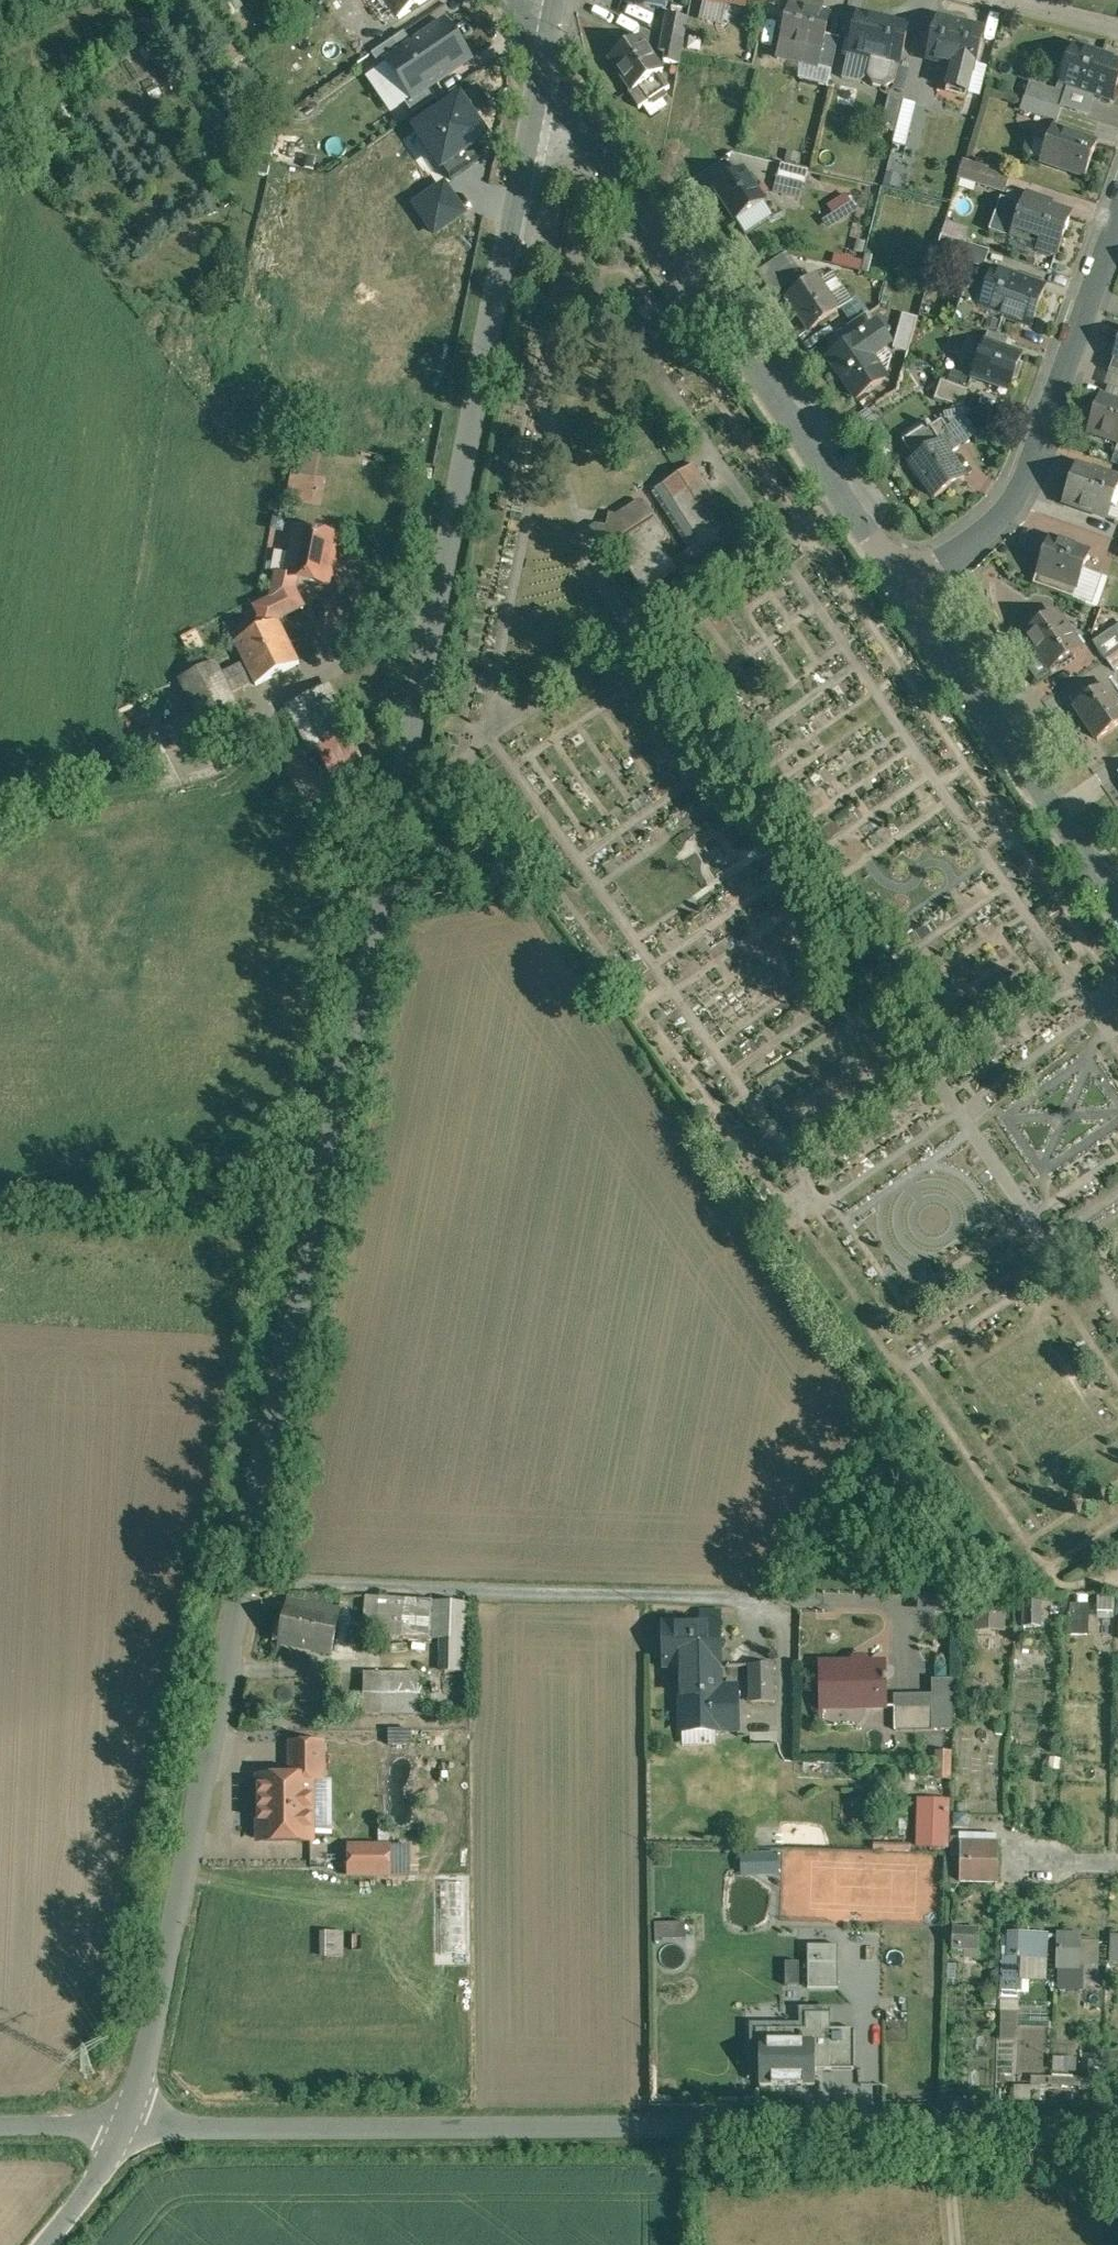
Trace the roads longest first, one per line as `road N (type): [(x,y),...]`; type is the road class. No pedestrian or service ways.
road 1 (unclassified): [(135,2129),(546,74)]
road 2 (unclassified): [(135,2129),(1117,2124)]
road 3 (residential): [(546,74),(907,581)]
road 4 (residential): [(1117,224),(1032,467),(1000,516),(907,581)]
road 5 (residential): [(907,581),(1117,898)]
road 6 (unclassified): [(0,2128),(135,2129)]
road 7 (unclassified): [(135,2129),(71,2244)]
road 8 (residential): [(1117,32),(993,0)]

